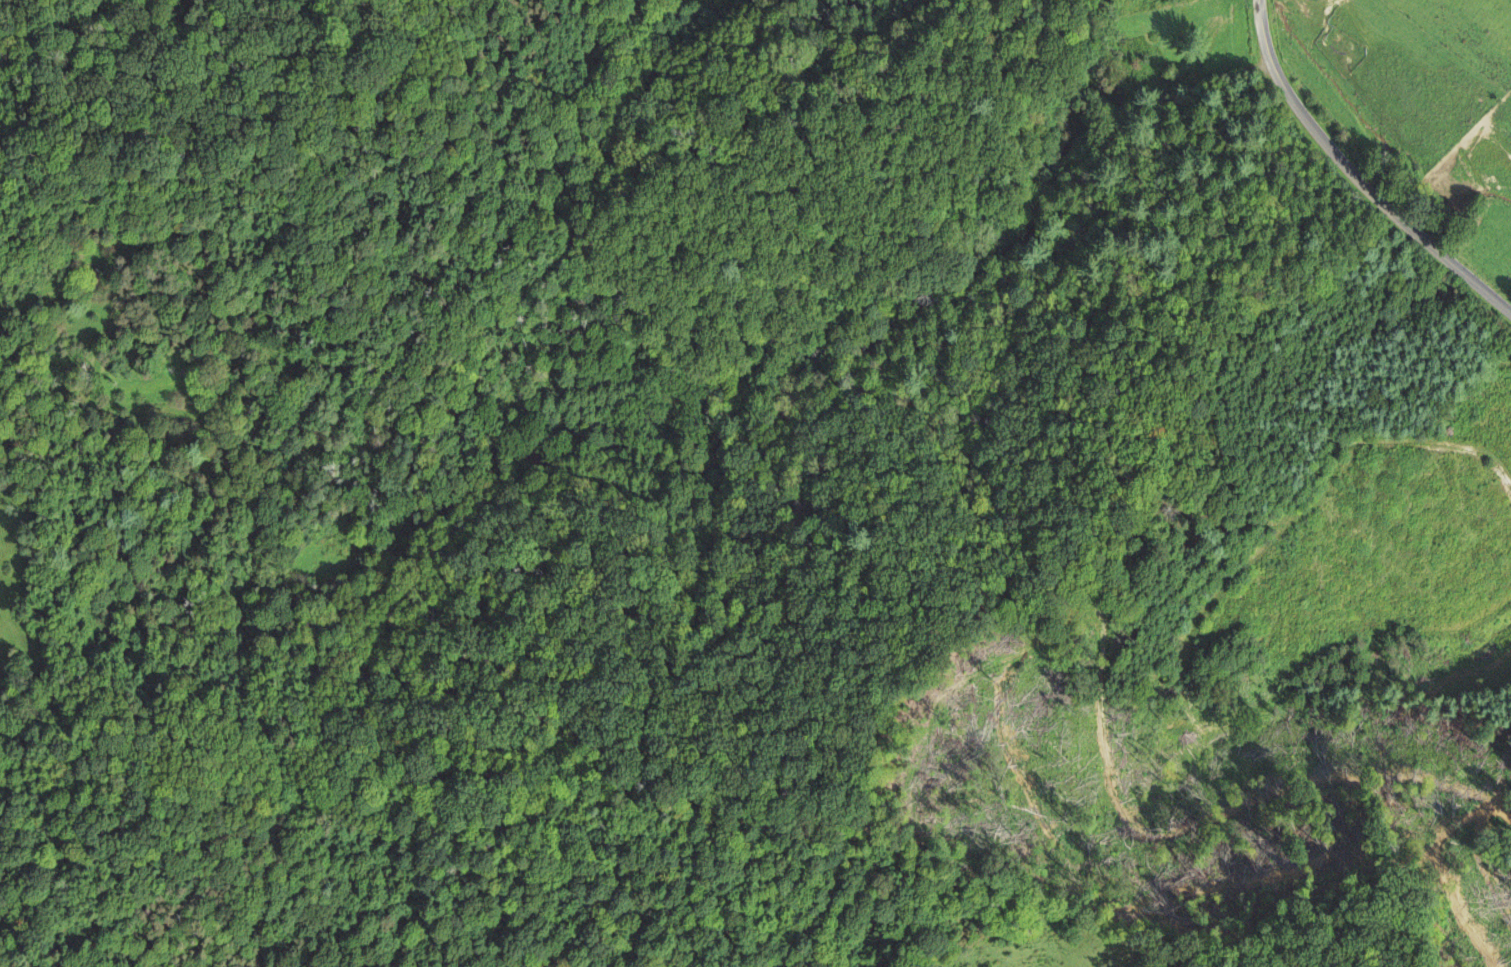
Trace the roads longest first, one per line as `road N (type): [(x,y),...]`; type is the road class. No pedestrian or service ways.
road 1 (residential): [(1510,308),(1402,214),(1270,73),(1258,44),(1260,0)]

